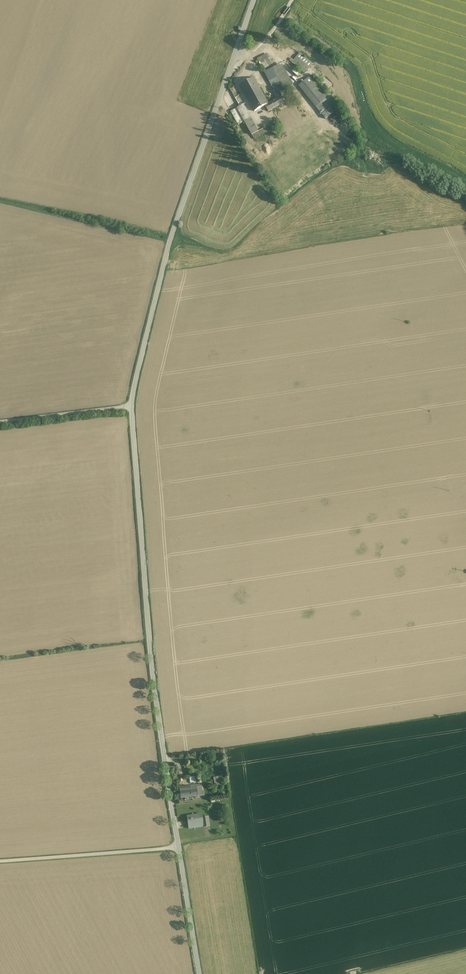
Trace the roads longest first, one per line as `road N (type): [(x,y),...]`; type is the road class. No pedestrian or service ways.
road 1 (unclassified): [(254,0),(170,241),(132,406),(149,639),(200,973)]
road 2 (track): [(0,861),(178,848)]
road 3 (track): [(0,422),(132,406)]

